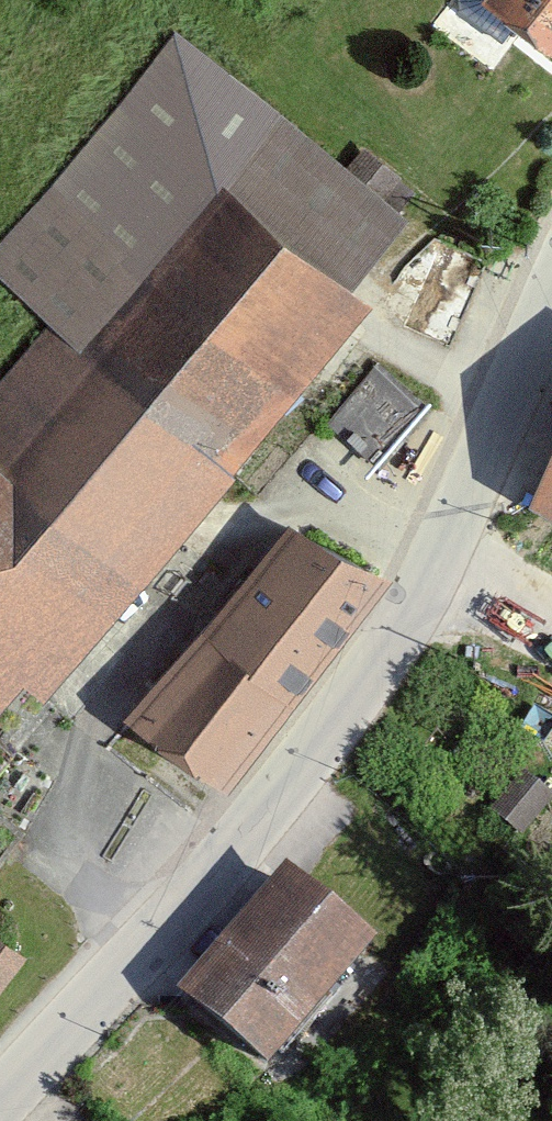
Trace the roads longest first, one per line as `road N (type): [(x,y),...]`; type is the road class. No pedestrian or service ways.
road 1 (tertiary): [(0,1106),(348,720),(450,556),(551,318)]

